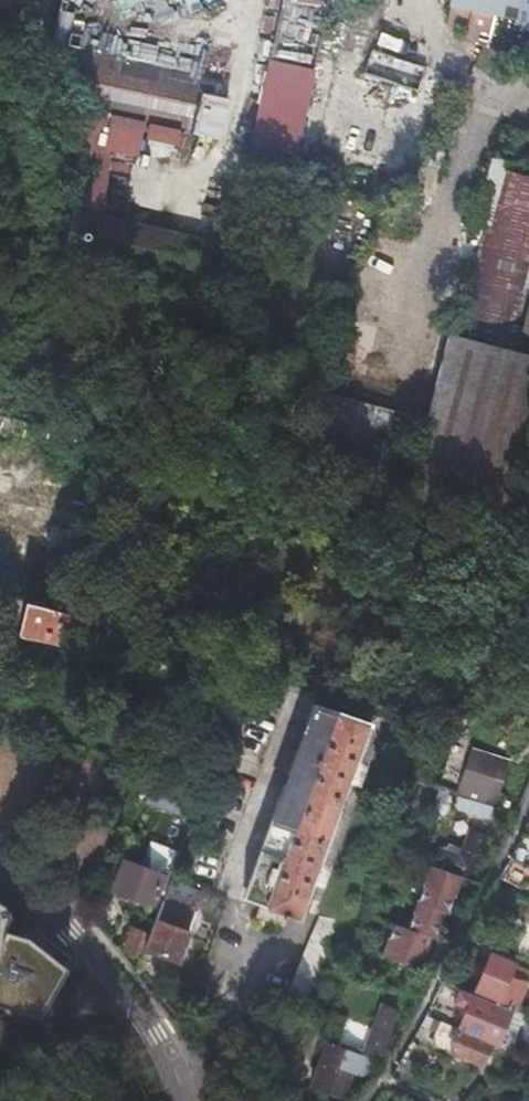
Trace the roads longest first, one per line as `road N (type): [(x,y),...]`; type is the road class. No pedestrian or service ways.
road 1 (residential): [(0,871),(72,932),(132,1003),(181,1076),(184,1100)]

